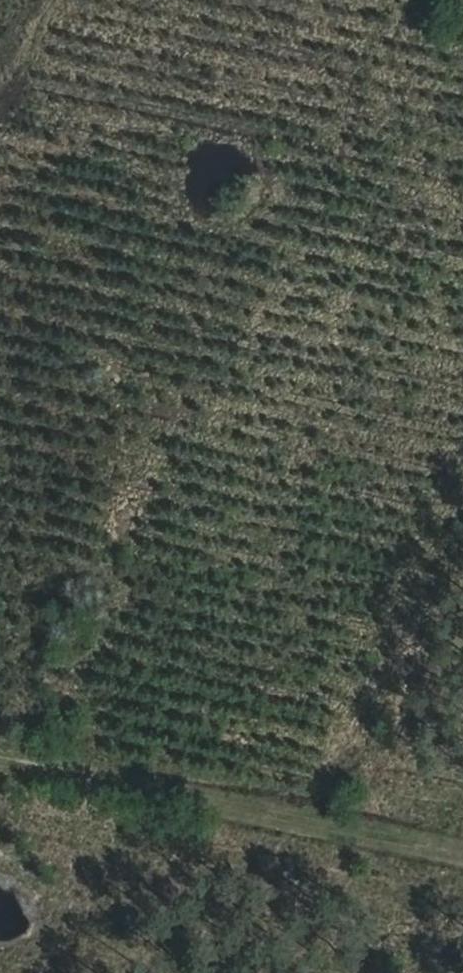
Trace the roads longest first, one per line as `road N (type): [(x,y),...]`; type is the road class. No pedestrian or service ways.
road 1 (track): [(0,760),(462,851)]

